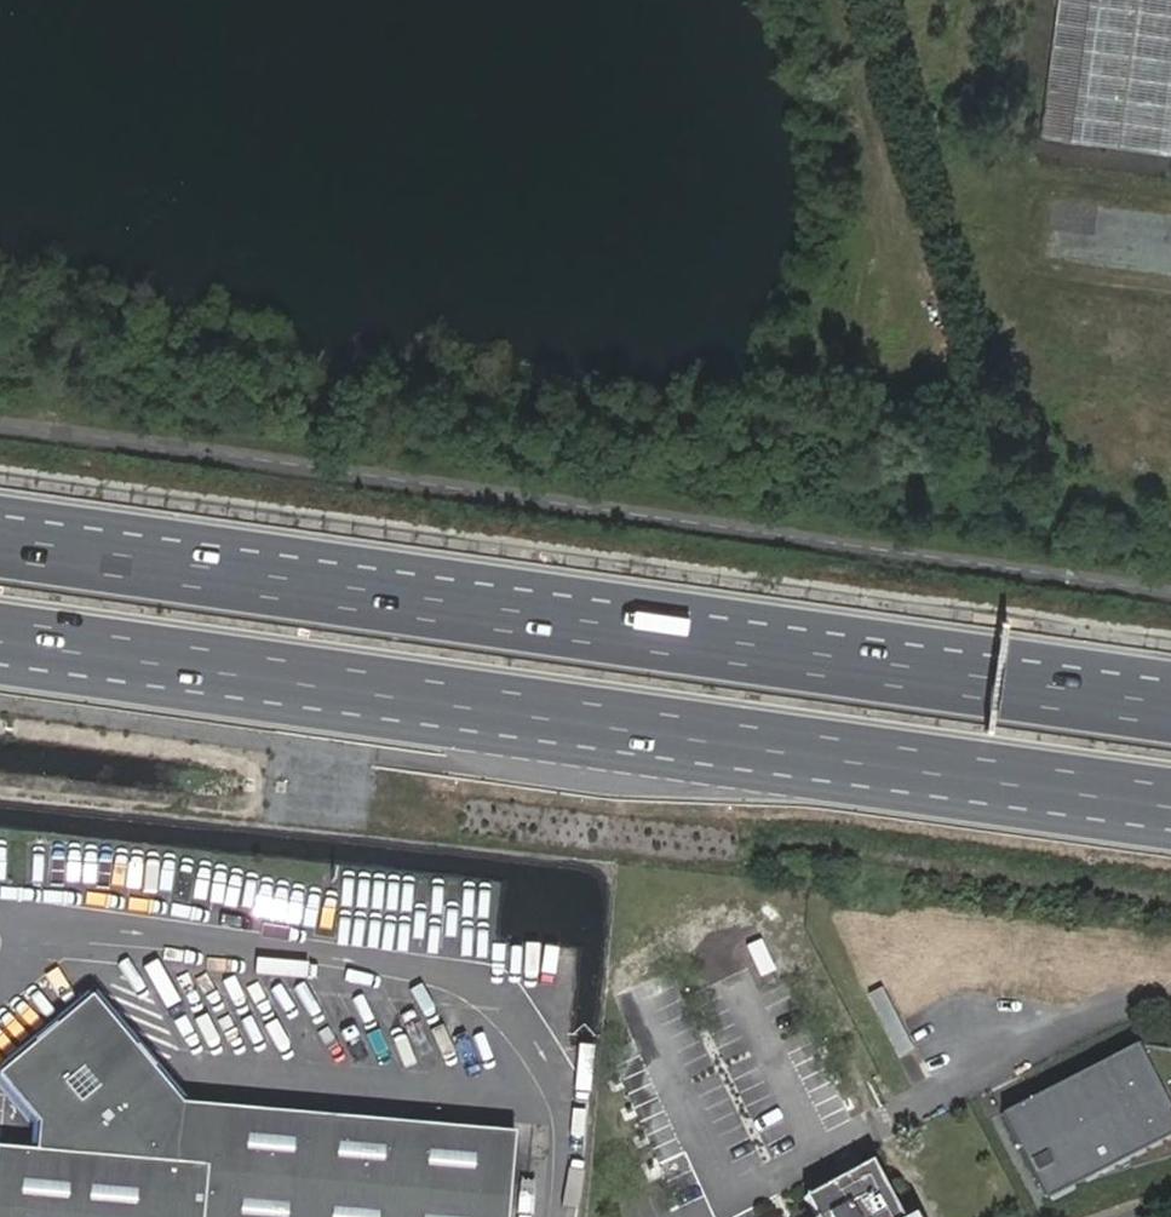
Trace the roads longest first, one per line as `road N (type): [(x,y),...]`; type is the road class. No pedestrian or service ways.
road 1 (motorway): [(0,634),(1170,796)]
road 2 (motorway): [(1170,716),(484,616)]
road 3 (motorway): [(484,616),(0,518)]
road 4 (motorway): [(484,616),(0,548)]

